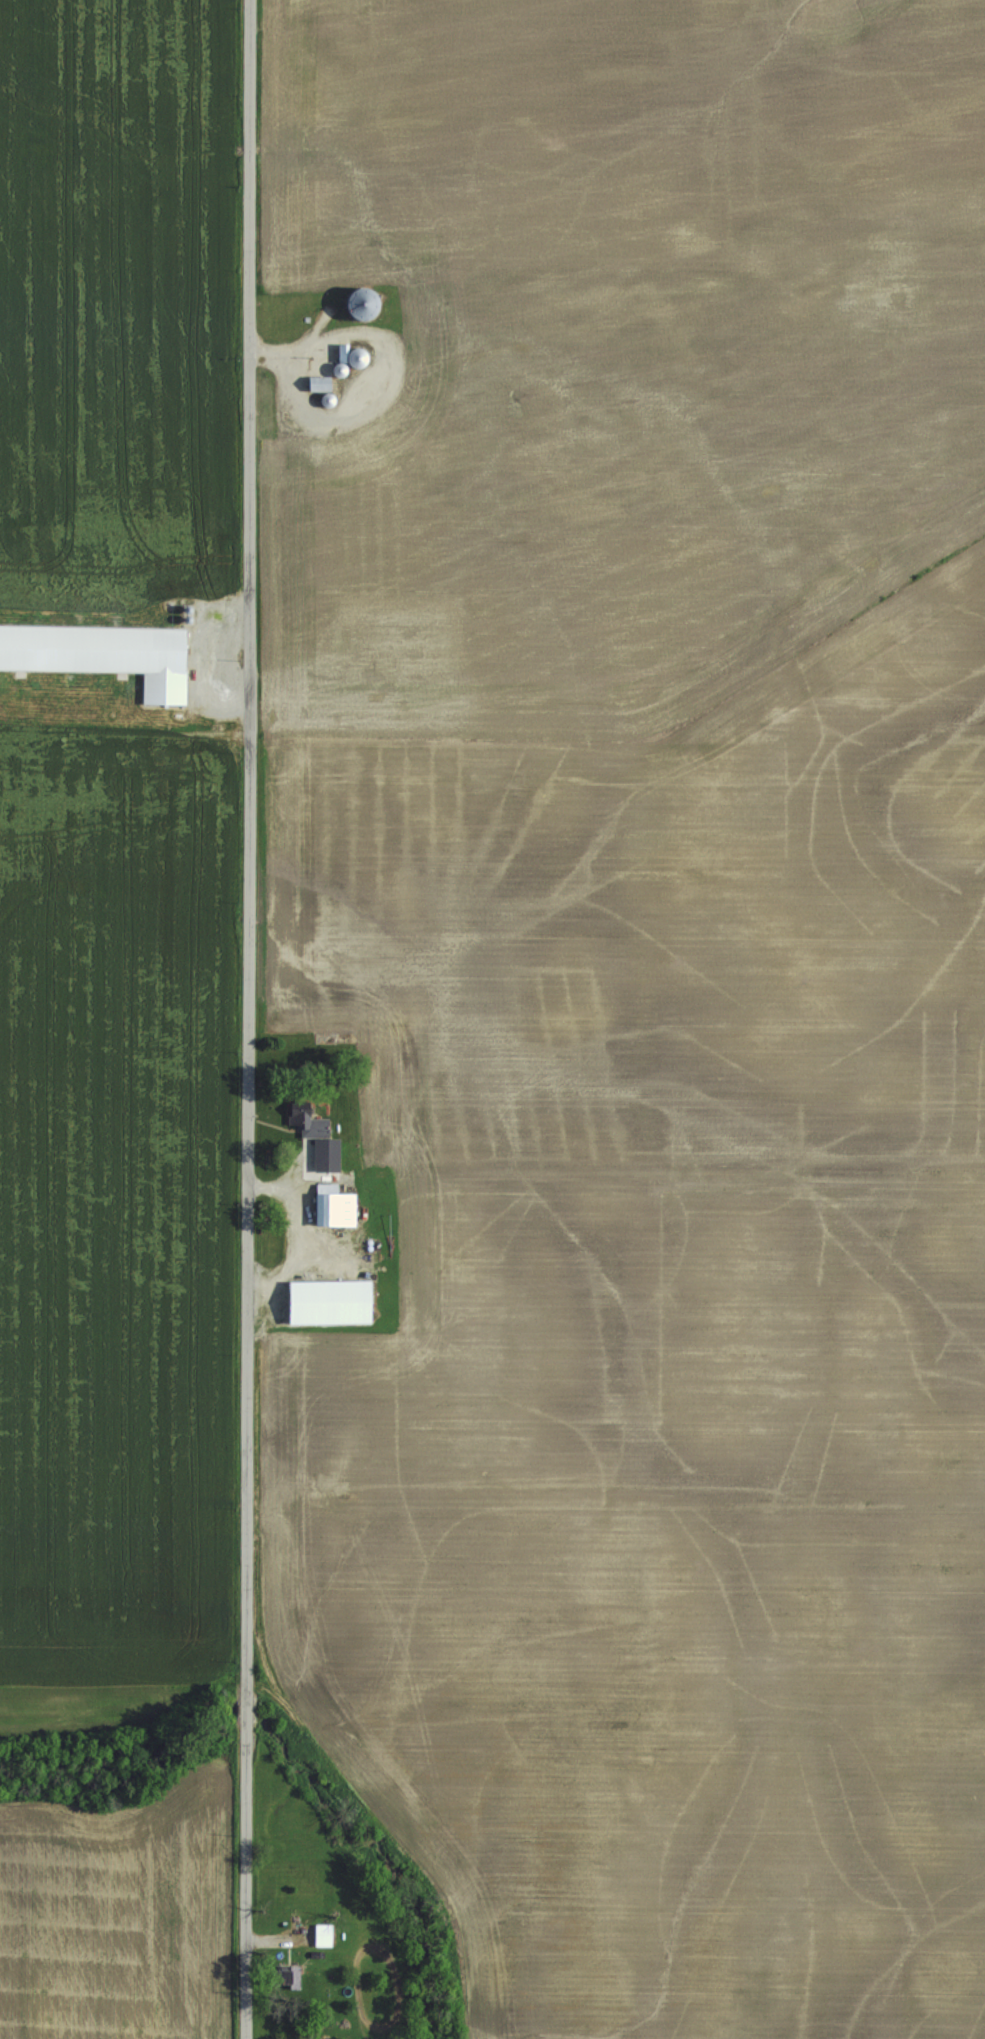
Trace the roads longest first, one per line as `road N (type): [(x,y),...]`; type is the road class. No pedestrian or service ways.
road 1 (residential): [(242,2038),(250,0)]

